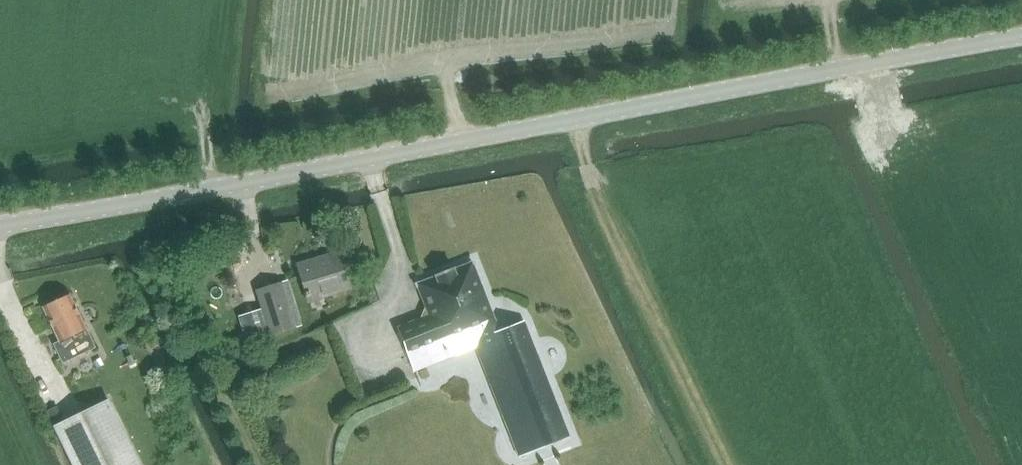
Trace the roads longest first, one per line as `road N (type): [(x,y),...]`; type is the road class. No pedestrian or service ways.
road 1 (unclassified): [(0,231),(1021,39)]
road 2 (track): [(620,236),(587,163),(580,122)]

